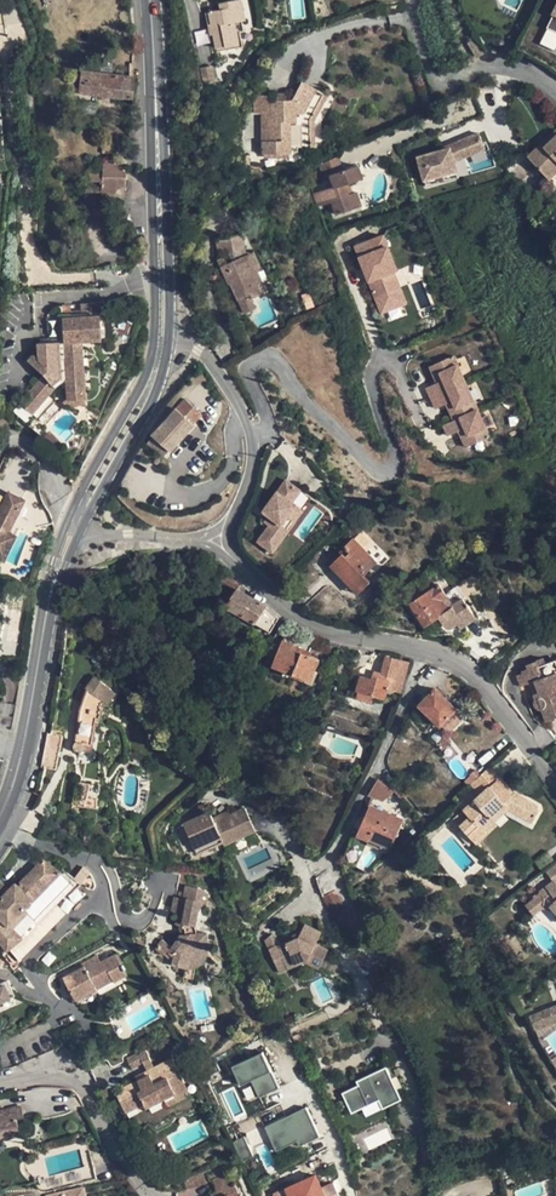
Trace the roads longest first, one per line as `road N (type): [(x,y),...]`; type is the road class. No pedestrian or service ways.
road 1 (secondary): [(153,53),(151,358)]
road 2 (secondary): [(167,344),(153,53)]
road 3 (residential): [(305,874),(332,856),(433,658)]
road 4 (residential): [(225,540),(249,579),(311,627),(433,658)]
road 5 (residential): [(225,540),(254,461),(251,431),(226,374),(199,349),(167,344)]
road 6 (residential): [(0,1081),(66,1079),(87,1093),(152,1195)]
road 7 (residential): [(420,0),(446,78),(501,62),(536,73),(555,90)]
road 8 (secondary): [(84,523),(154,397),(167,344)]
road 9 (secondary): [(0,821),(12,794),(43,629)]
road 10 (secondary): [(151,358),(69,516)]
road 11 (residential): [(433,658),(473,671),(555,778)]
road 12 (residential): [(84,523),(180,541),(225,540)]

